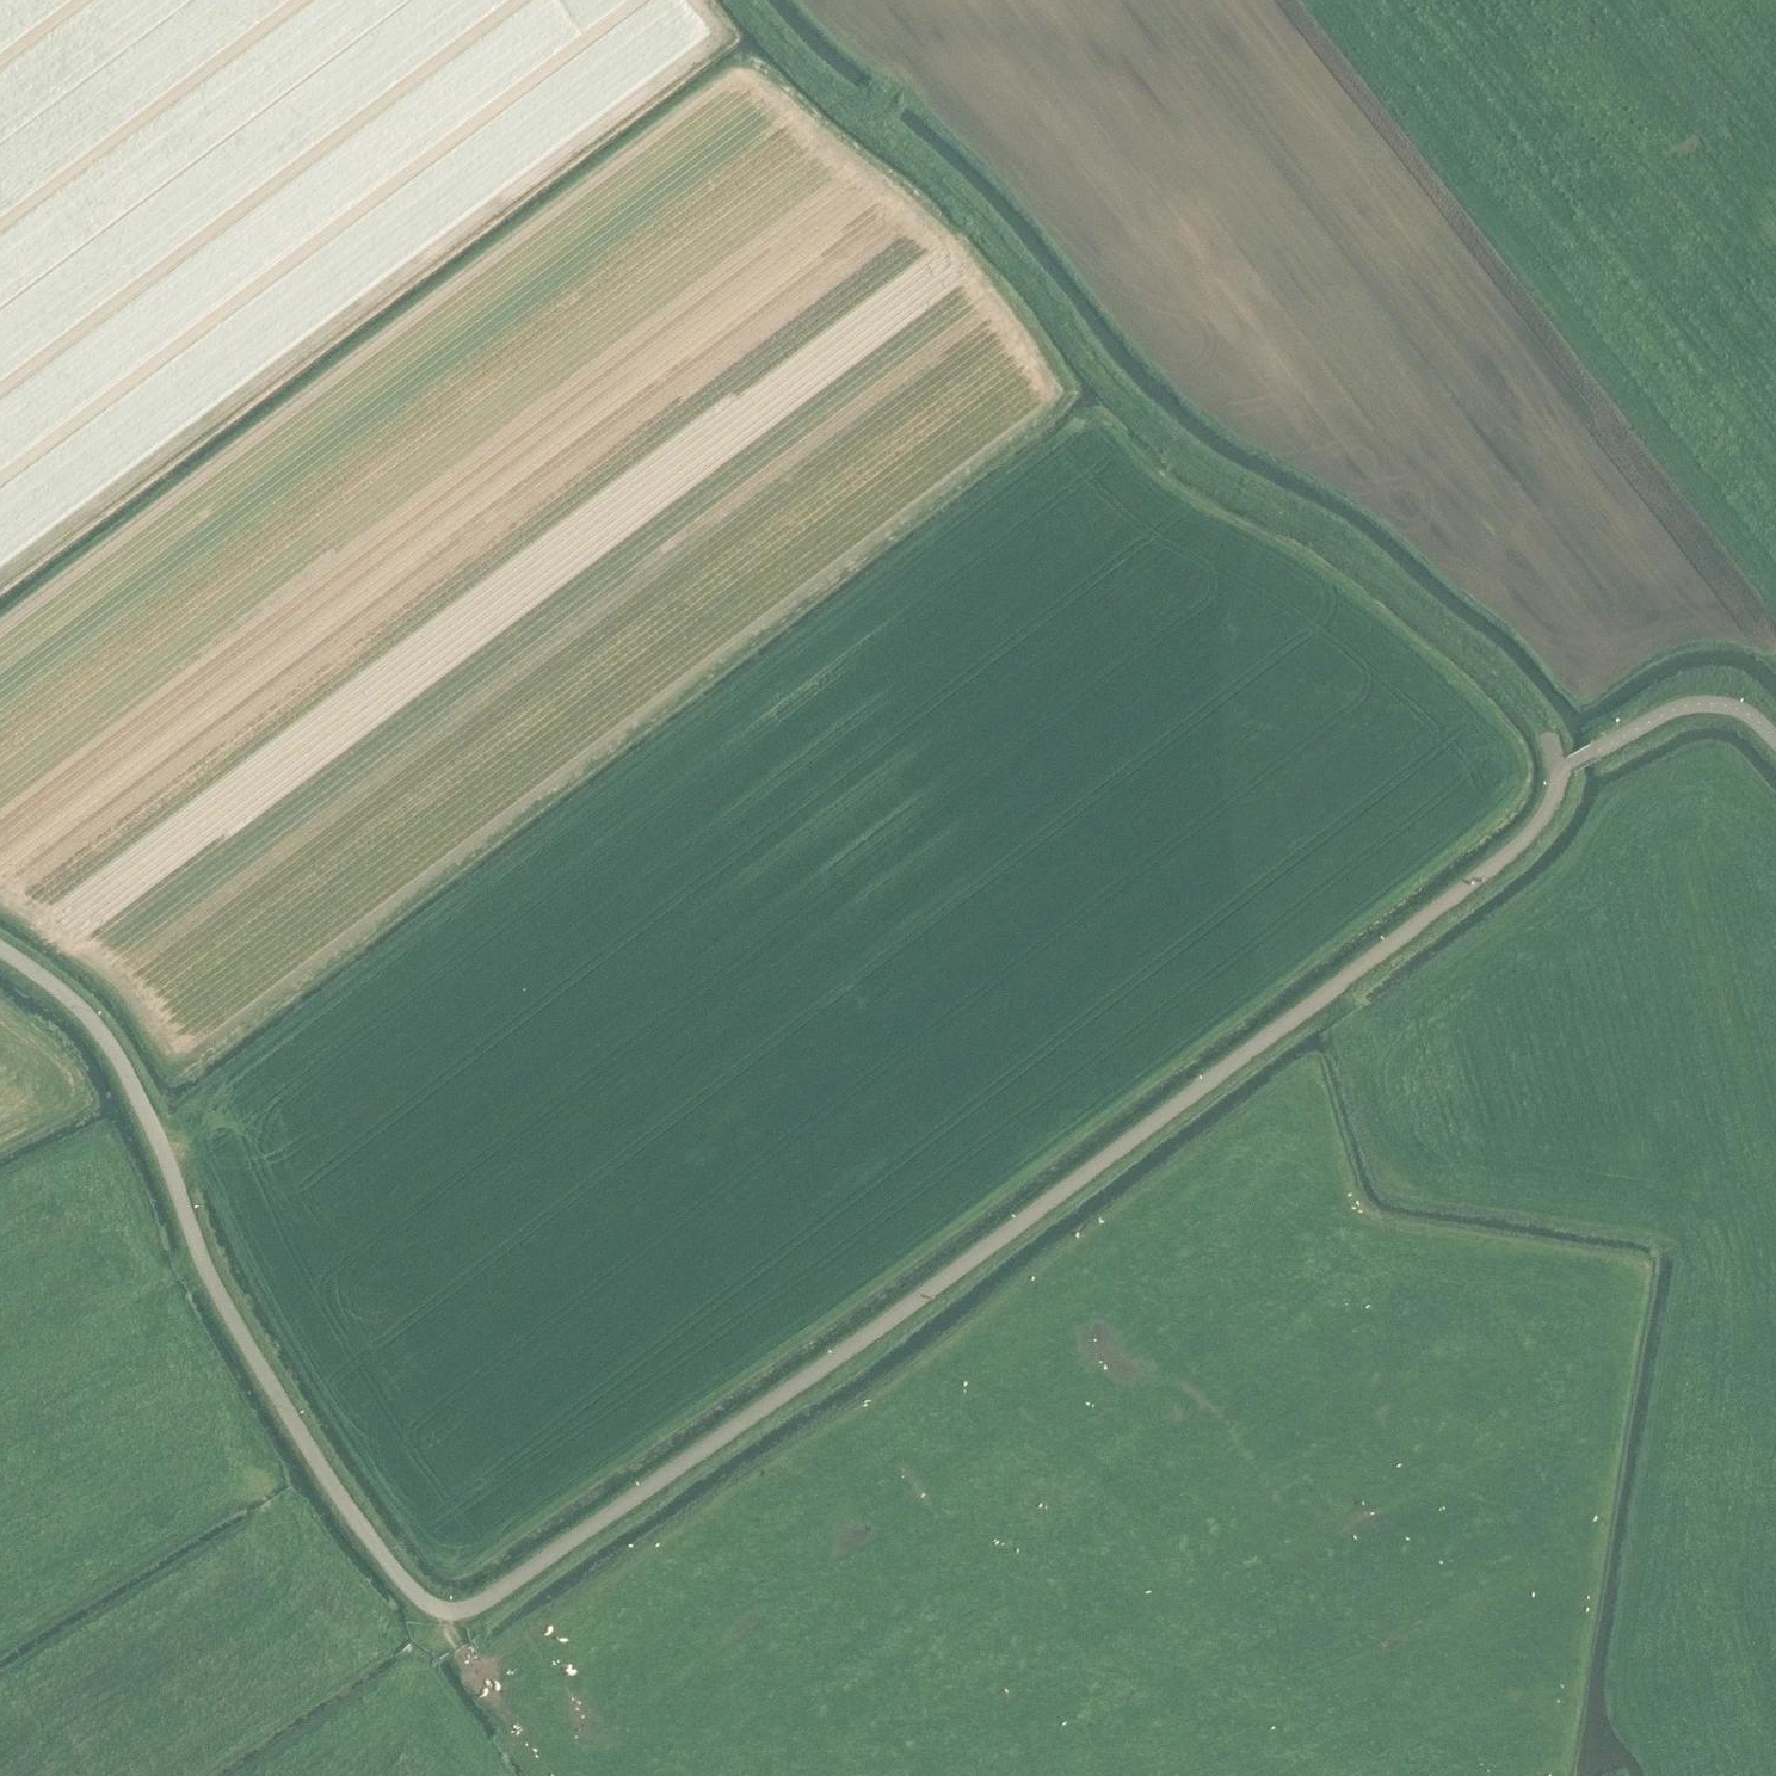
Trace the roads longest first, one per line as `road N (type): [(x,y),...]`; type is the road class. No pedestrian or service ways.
road 1 (unclassified): [(0,949),(85,1020),(158,1152),(209,1283),(328,1480),(412,1593),(436,1610),(462,1611),(878,1329),(1523,840),(1568,766)]
road 2 (track): [(1559,772),(1548,734),(1528,708),(1330,543),(1171,452),(939,187),(862,117)]
road 3 (track): [(552,1775),(436,1610)]
road 4 (track): [(862,117),(797,69),(739,0)]

